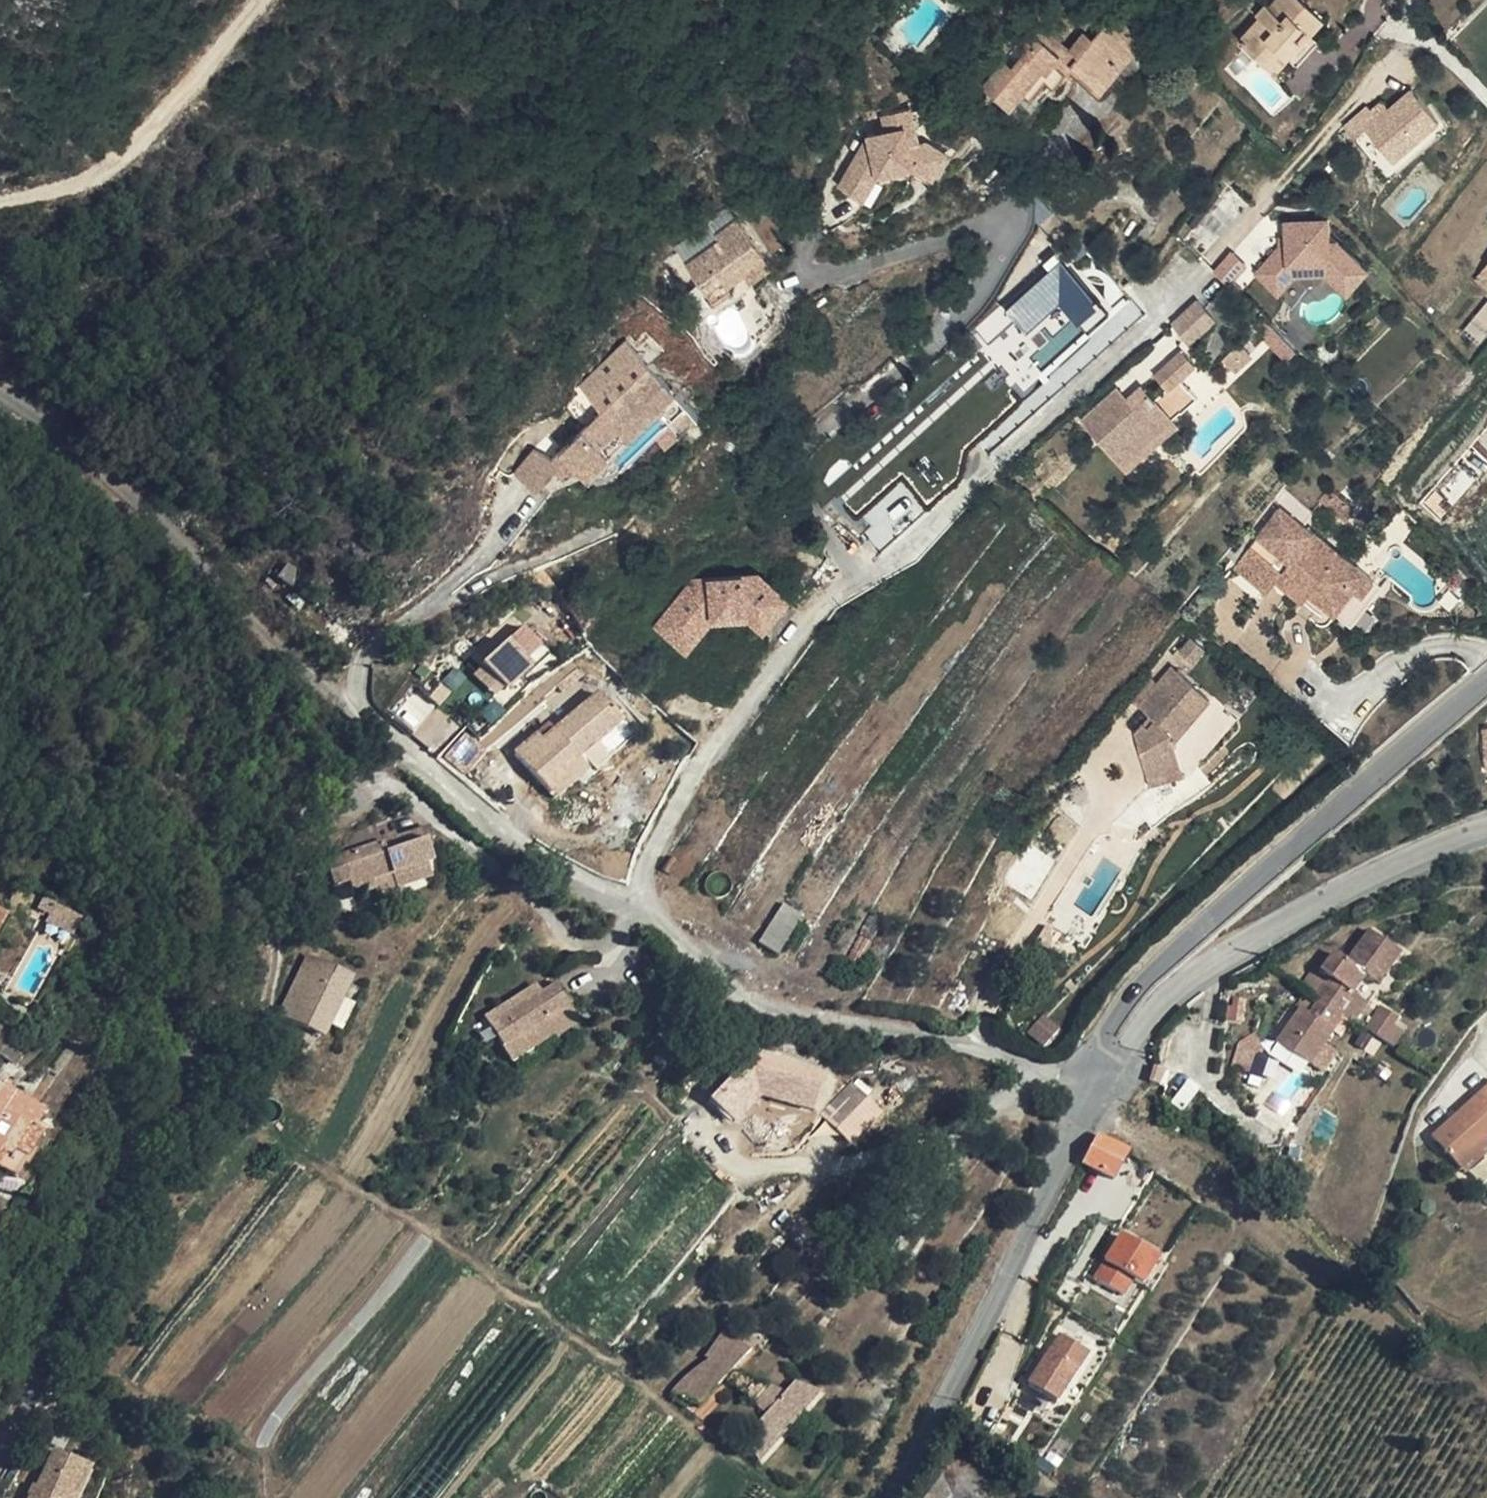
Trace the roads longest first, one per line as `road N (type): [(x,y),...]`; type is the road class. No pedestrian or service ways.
road 1 (residential): [(1094,1093),(1097,1047),(1170,953),(1486,680)]
road 2 (track): [(0,392),(107,480),(369,732)]
road 3 (residential): [(1094,1093),(1189,980),(1313,905),(1486,831)]
road 4 (unclassified): [(1094,1093),(886,1497)]
road 5 (residential): [(192,1047),(0,1458)]
road 6 (track): [(256,0),(129,159),(44,193),(0,200)]

